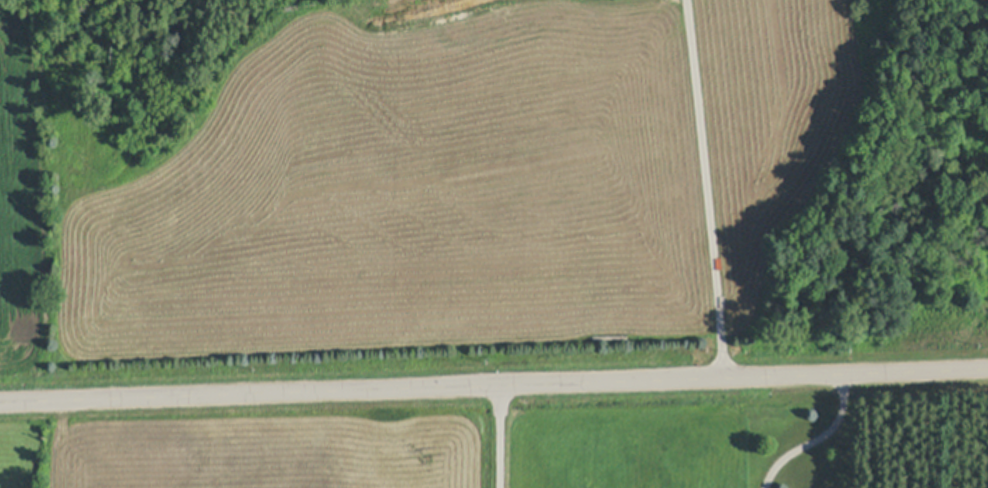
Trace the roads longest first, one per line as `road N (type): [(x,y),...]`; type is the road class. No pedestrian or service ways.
road 1 (residential): [(0,399),(987,369)]

